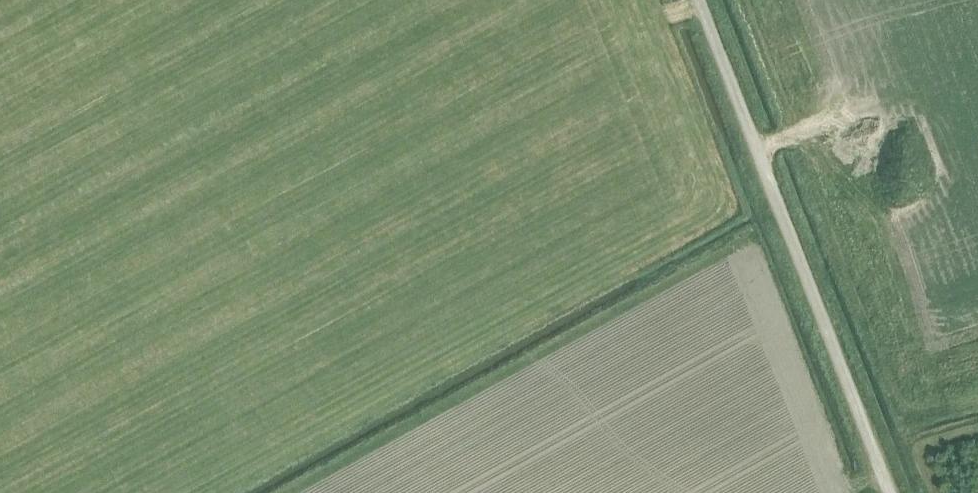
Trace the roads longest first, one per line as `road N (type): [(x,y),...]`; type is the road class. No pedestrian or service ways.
road 1 (tertiary): [(888,492),(694,0)]

